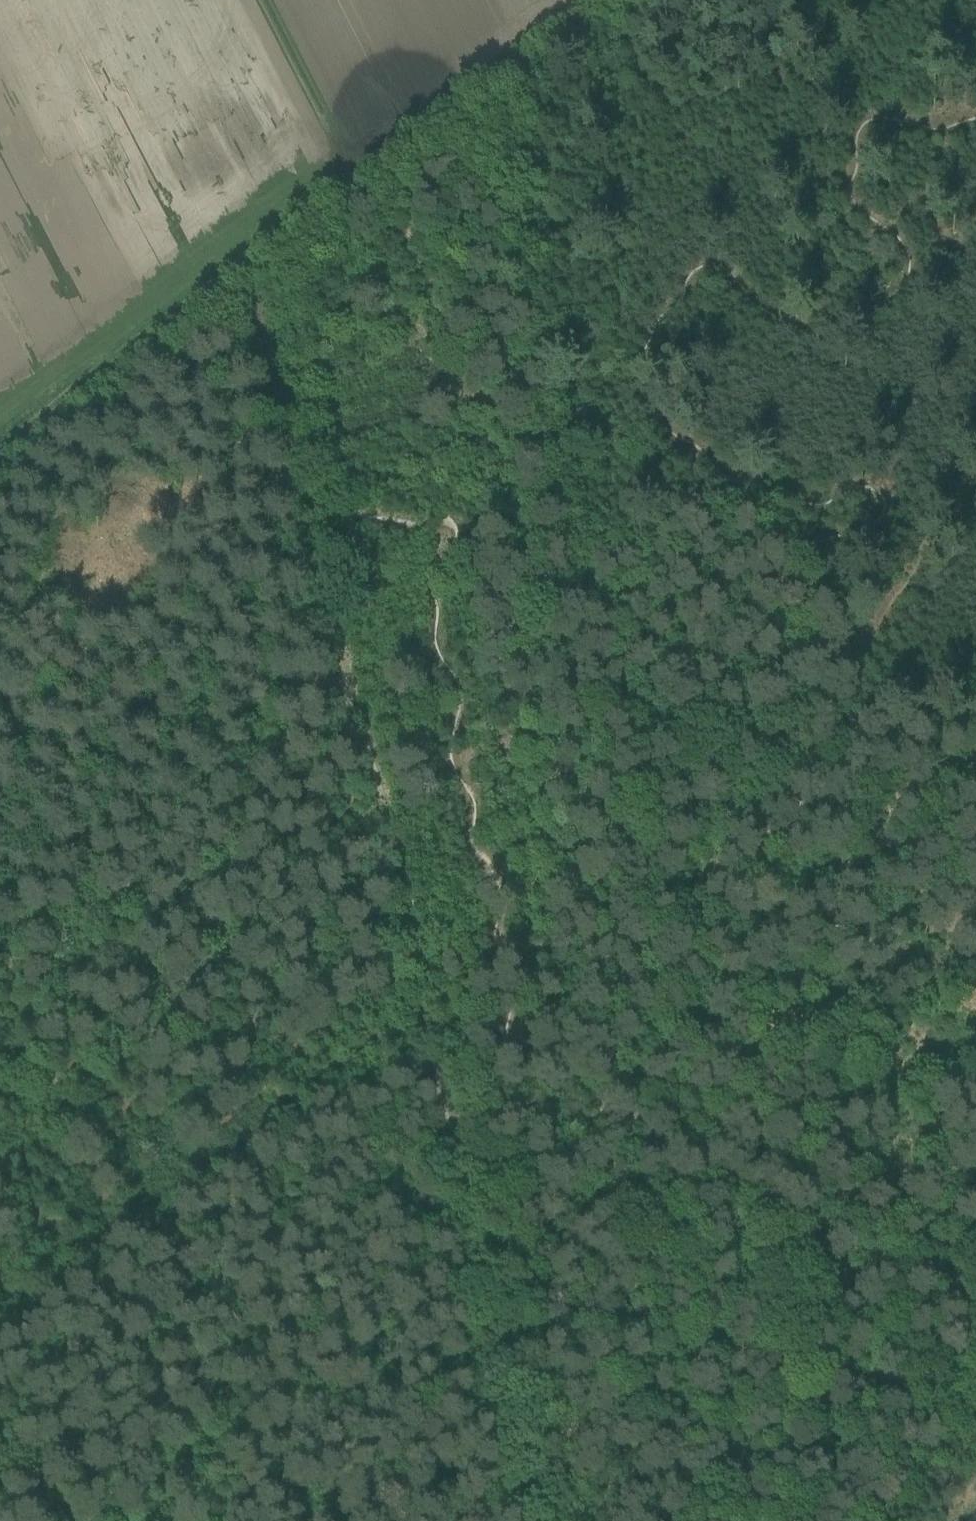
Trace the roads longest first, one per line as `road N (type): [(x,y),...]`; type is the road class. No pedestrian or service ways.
road 1 (track): [(0,452),(591,0)]

